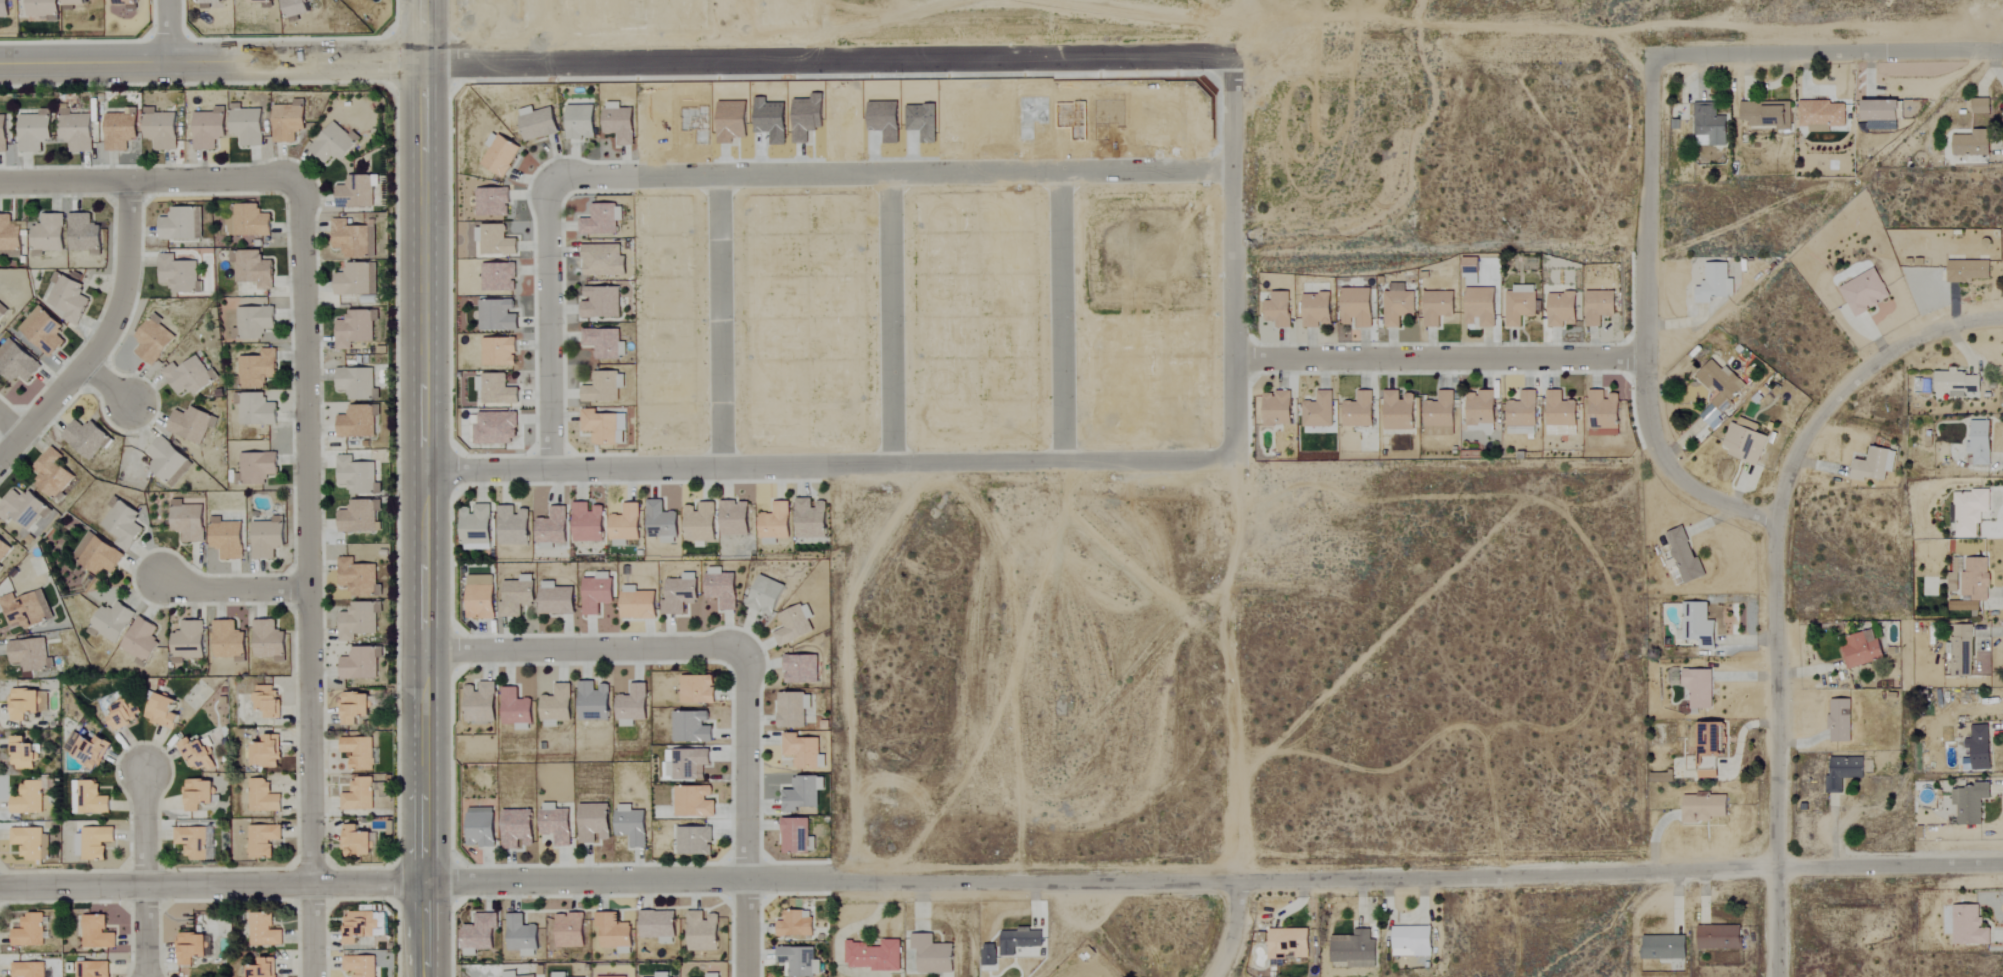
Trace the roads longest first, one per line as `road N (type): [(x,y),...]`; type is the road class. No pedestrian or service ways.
road 1 (residential): [(1655,54),(1592,30),(1005,7),(838,26),(712,60),(0,71)]
road 2 (residential): [(425,883),(2002,864)]
road 3 (tertiary): [(426,976),(416,0)]
road 4 (residential): [(1234,456),(422,474)]
road 5 (residential): [(316,976),(303,195)]
road 6 (residential): [(1063,175),(1067,464),(1022,688),(1014,778),(1019,879)]
road 7 (residential): [(548,181),(1236,173)]
road 8 (residential): [(1780,517),(1703,491),(1666,460),(1648,413),(1655,54)]
road 9 (residential): [(1779,976),(1780,517)]
road 10 (residential): [(0,887),(425,883)]
road 11 (track): [(1235,879),(1227,578),(1234,456)]
road 12 (residential): [(1238,356),(1647,356)]
road 13 (residential): [(1655,54),(2002,53)]
road 14 (residential): [(1780,517),(1787,476),(1807,440),(1861,372),(1928,333),(2002,317)]
road 15 (residential): [(129,181),(128,294),(120,317),(0,455)]
road 16 (residential): [(423,655),(743,649)]
road 17 (residential): [(0,183),(287,179),(303,195)]
road 18 (residential): [(888,177),(893,467)]
road 19 (residential): [(719,179),(723,469)]
road 20 (residential): [(551,471),(548,181)]
road 21 (residential): [(1236,173),(1234,456)]
road 22 (residential): [(743,649),(747,879)]
road 23 (residential): [(145,768),(148,976)]
road 24 (residential): [(1236,173),(1230,77),(1208,14)]
road 25 (residential): [(162,576),(202,590),(310,590)]

